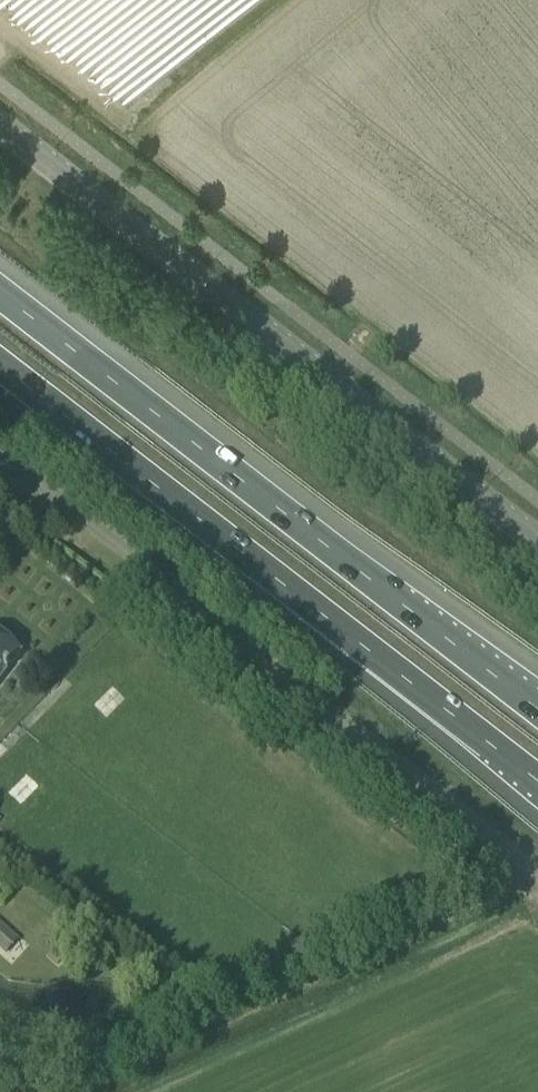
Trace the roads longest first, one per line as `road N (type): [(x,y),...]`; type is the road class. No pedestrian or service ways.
road 1 (unclassified): [(537,541),(0,121)]
road 2 (motorway): [(0,366),(537,783)]
road 3 (motorway): [(537,709),(0,293)]
road 4 (unclassified): [(537,876),(0,462)]

